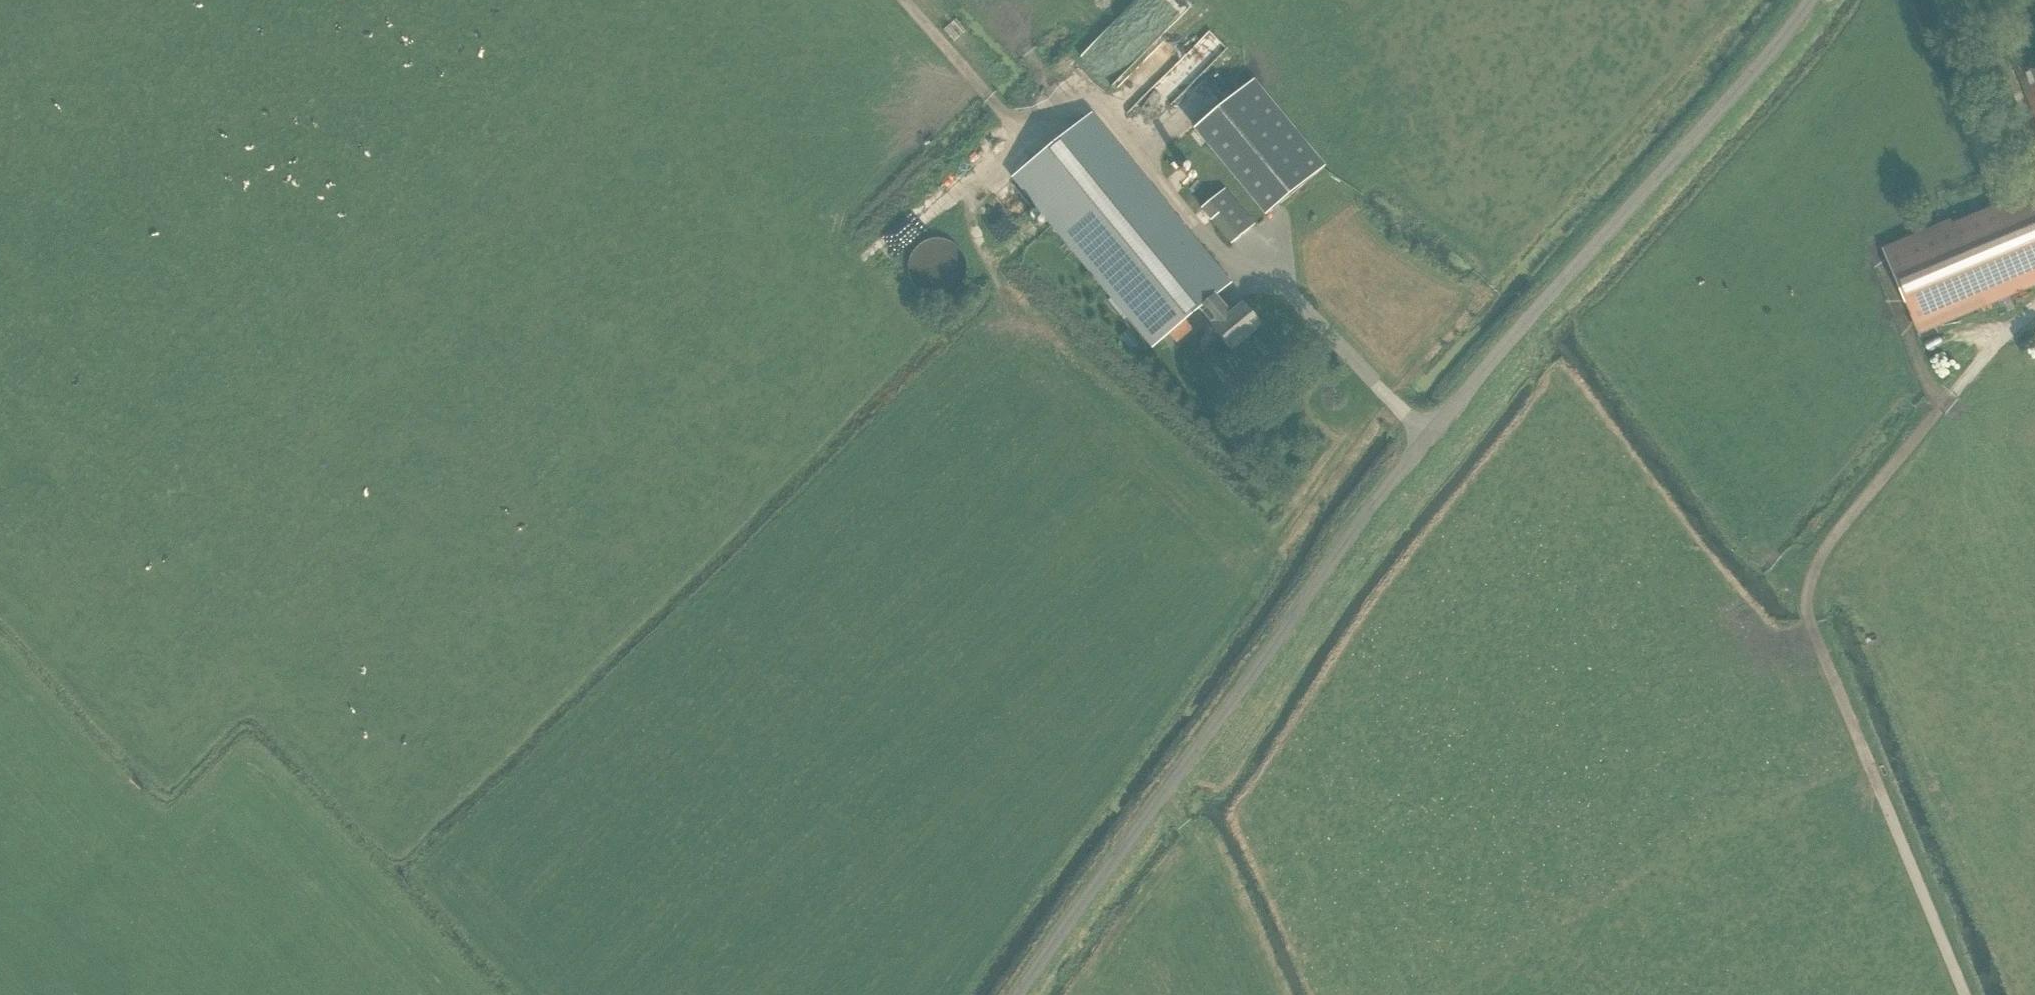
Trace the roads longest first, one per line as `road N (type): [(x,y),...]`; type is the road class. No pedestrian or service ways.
road 1 (unclassified): [(1017,994),(1397,463),(1544,294),(1754,76),(1812,0)]

